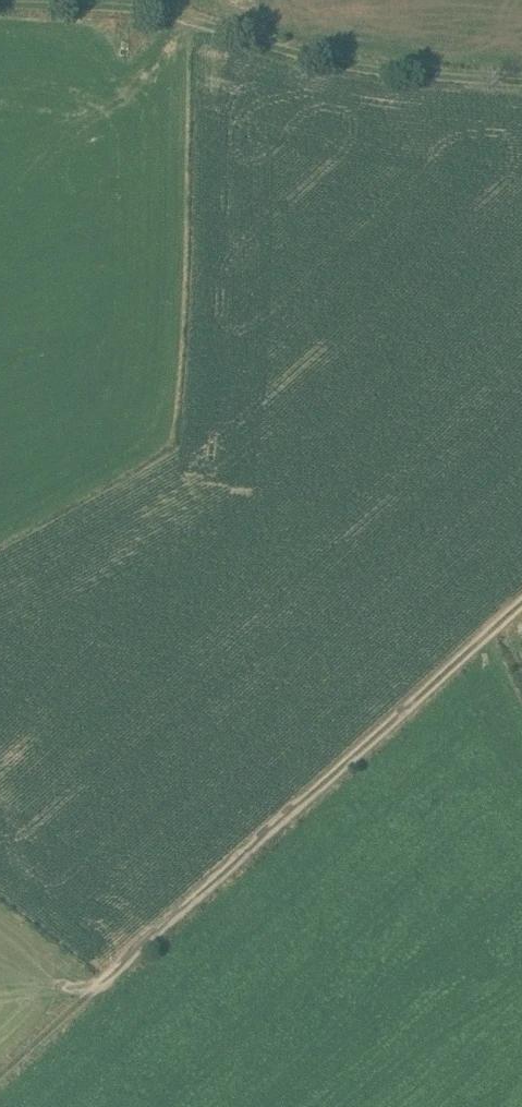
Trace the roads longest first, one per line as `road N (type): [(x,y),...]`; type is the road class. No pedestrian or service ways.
road 1 (track): [(521,609),(98,988),(0,912)]
road 2 (track): [(125,0),(311,63),(521,82)]
road 3 (track): [(0,1078),(98,988)]

